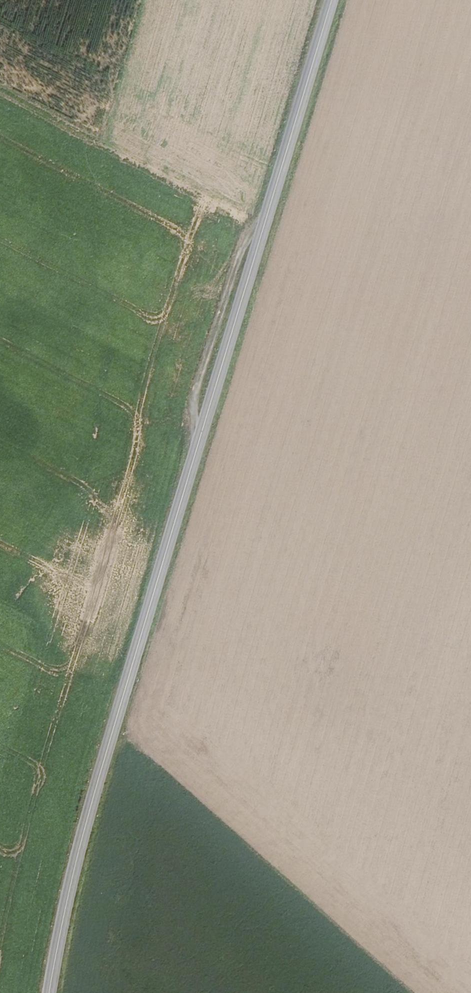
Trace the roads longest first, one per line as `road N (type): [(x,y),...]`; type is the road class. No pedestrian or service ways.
road 1 (secondary): [(49,992),(117,715),(334,0)]

